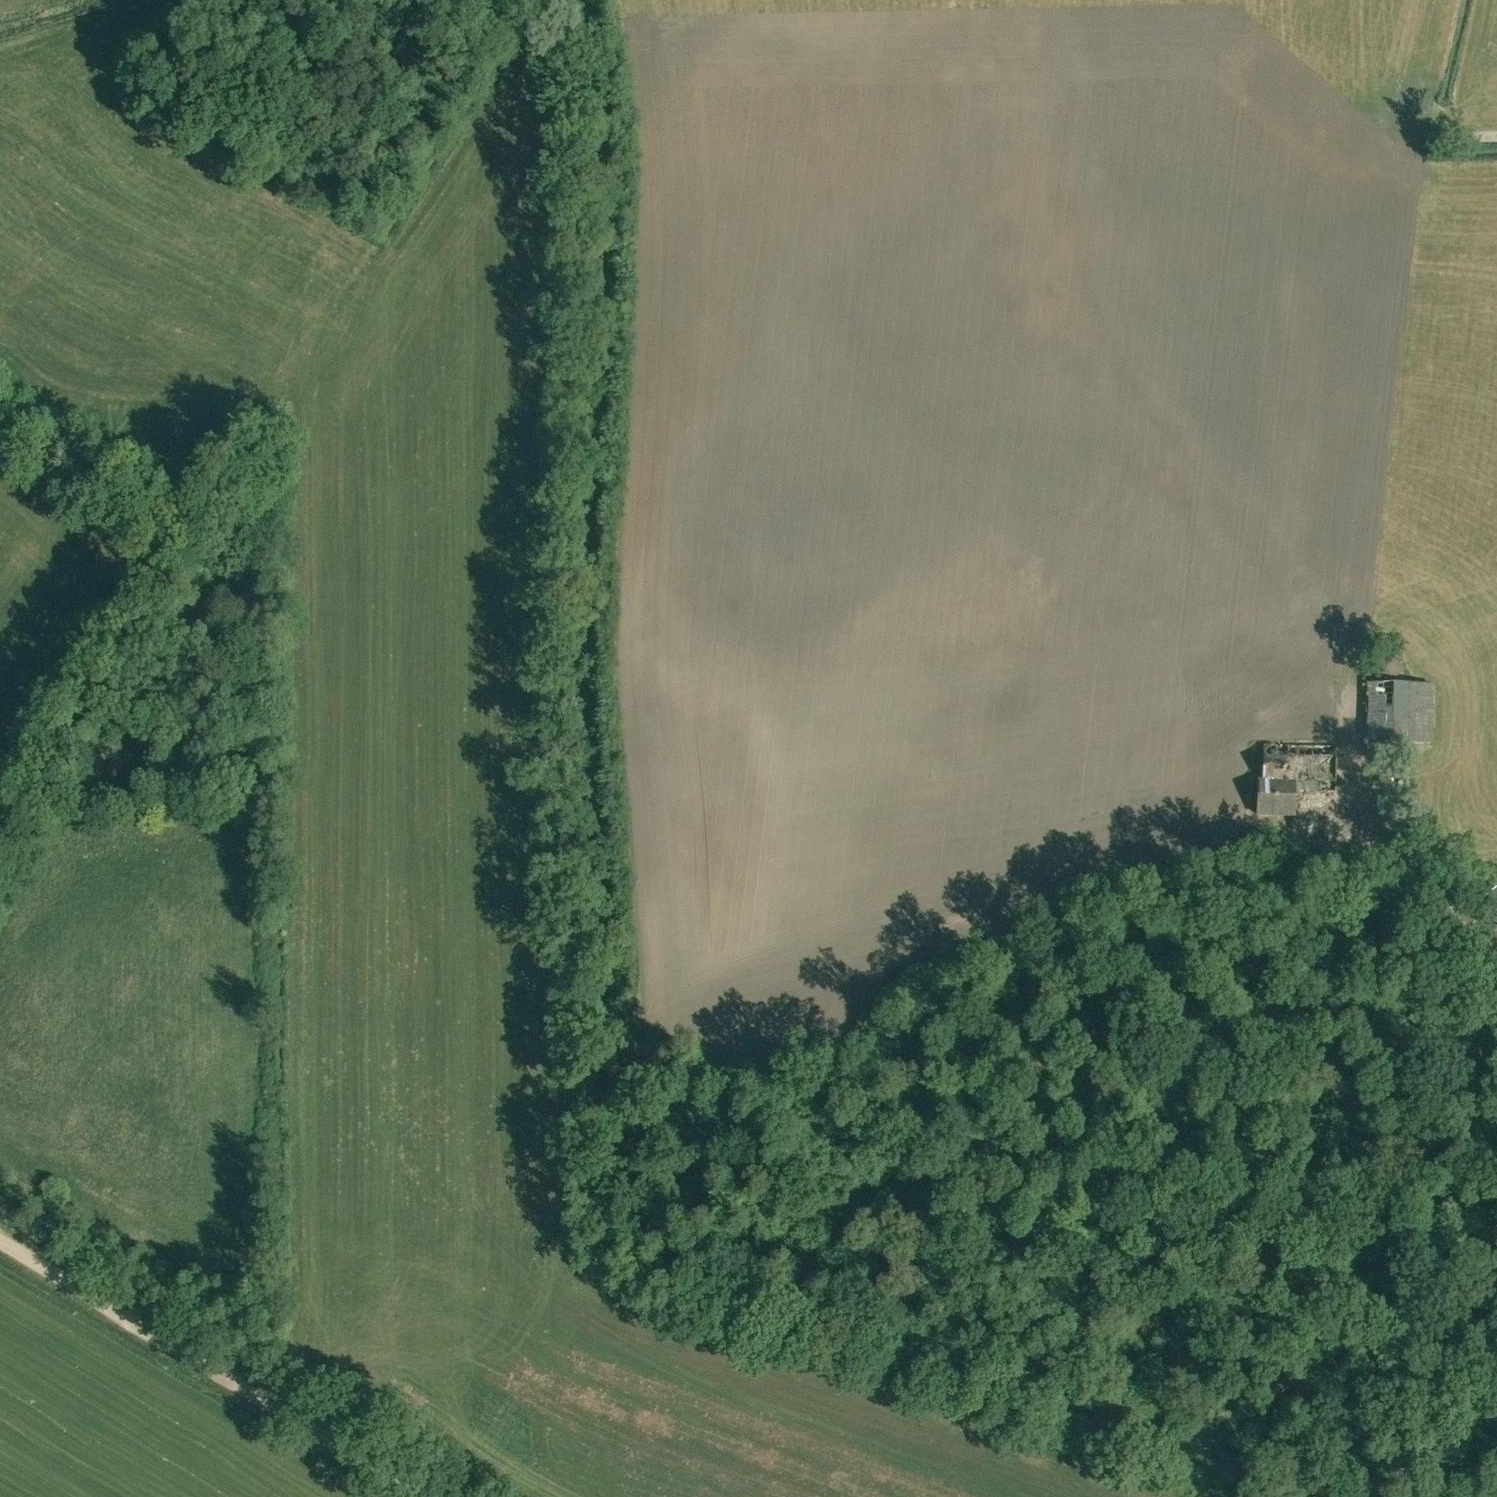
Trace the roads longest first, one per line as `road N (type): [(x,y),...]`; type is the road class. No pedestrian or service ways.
road 1 (track): [(429,1496),(0,1240)]

